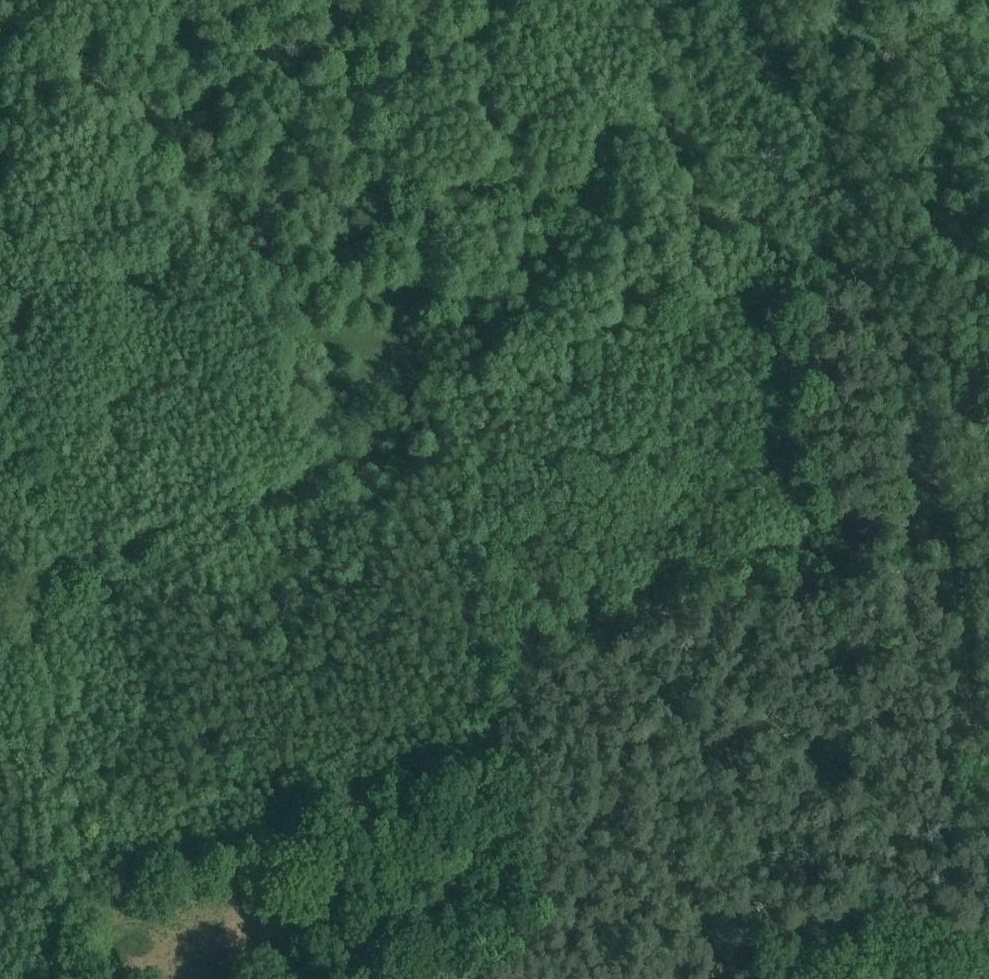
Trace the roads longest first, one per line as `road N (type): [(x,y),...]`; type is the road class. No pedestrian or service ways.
road 1 (track): [(495,978),(556,944),(793,925),(988,930)]

